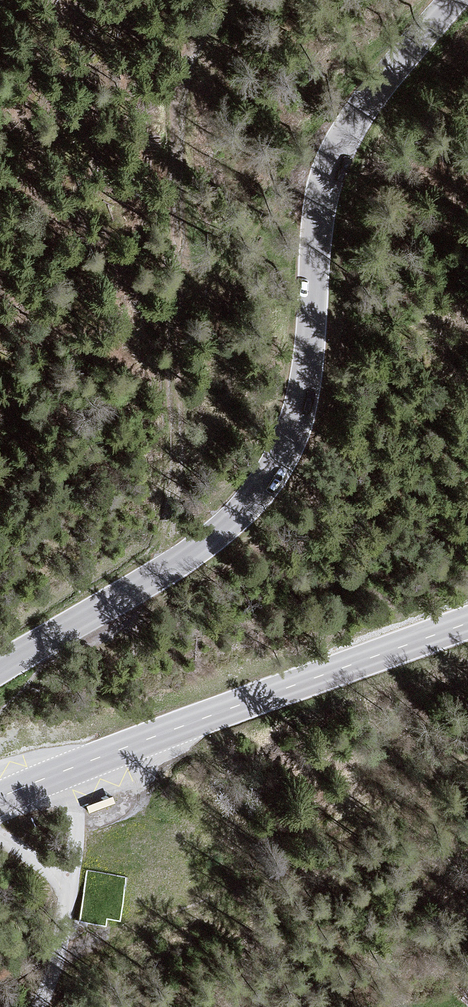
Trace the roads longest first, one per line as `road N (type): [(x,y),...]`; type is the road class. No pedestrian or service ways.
road 1 (tertiary): [(0,667),(217,534),(267,485),(291,439),(305,386),(318,230),(334,158),(374,92),(453,0)]
road 2 (track): [(219,0),(180,124),(178,425),(168,566)]
road 3 (secondary): [(467,622),(0,799)]

